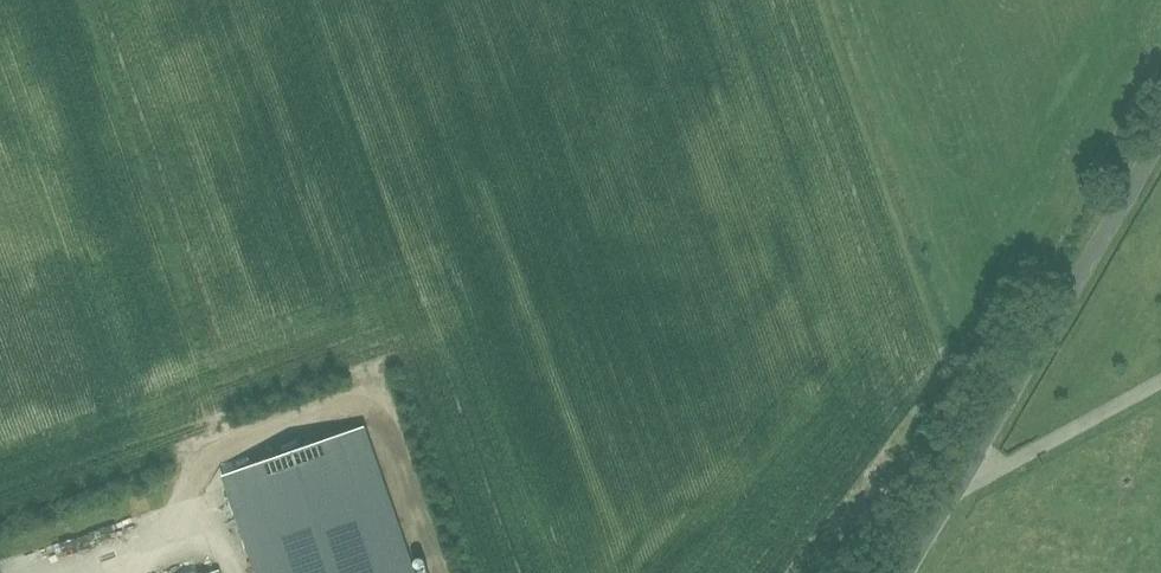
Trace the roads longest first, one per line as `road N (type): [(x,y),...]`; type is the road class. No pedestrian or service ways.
road 1 (unclassified): [(906,572),(1160,137)]

